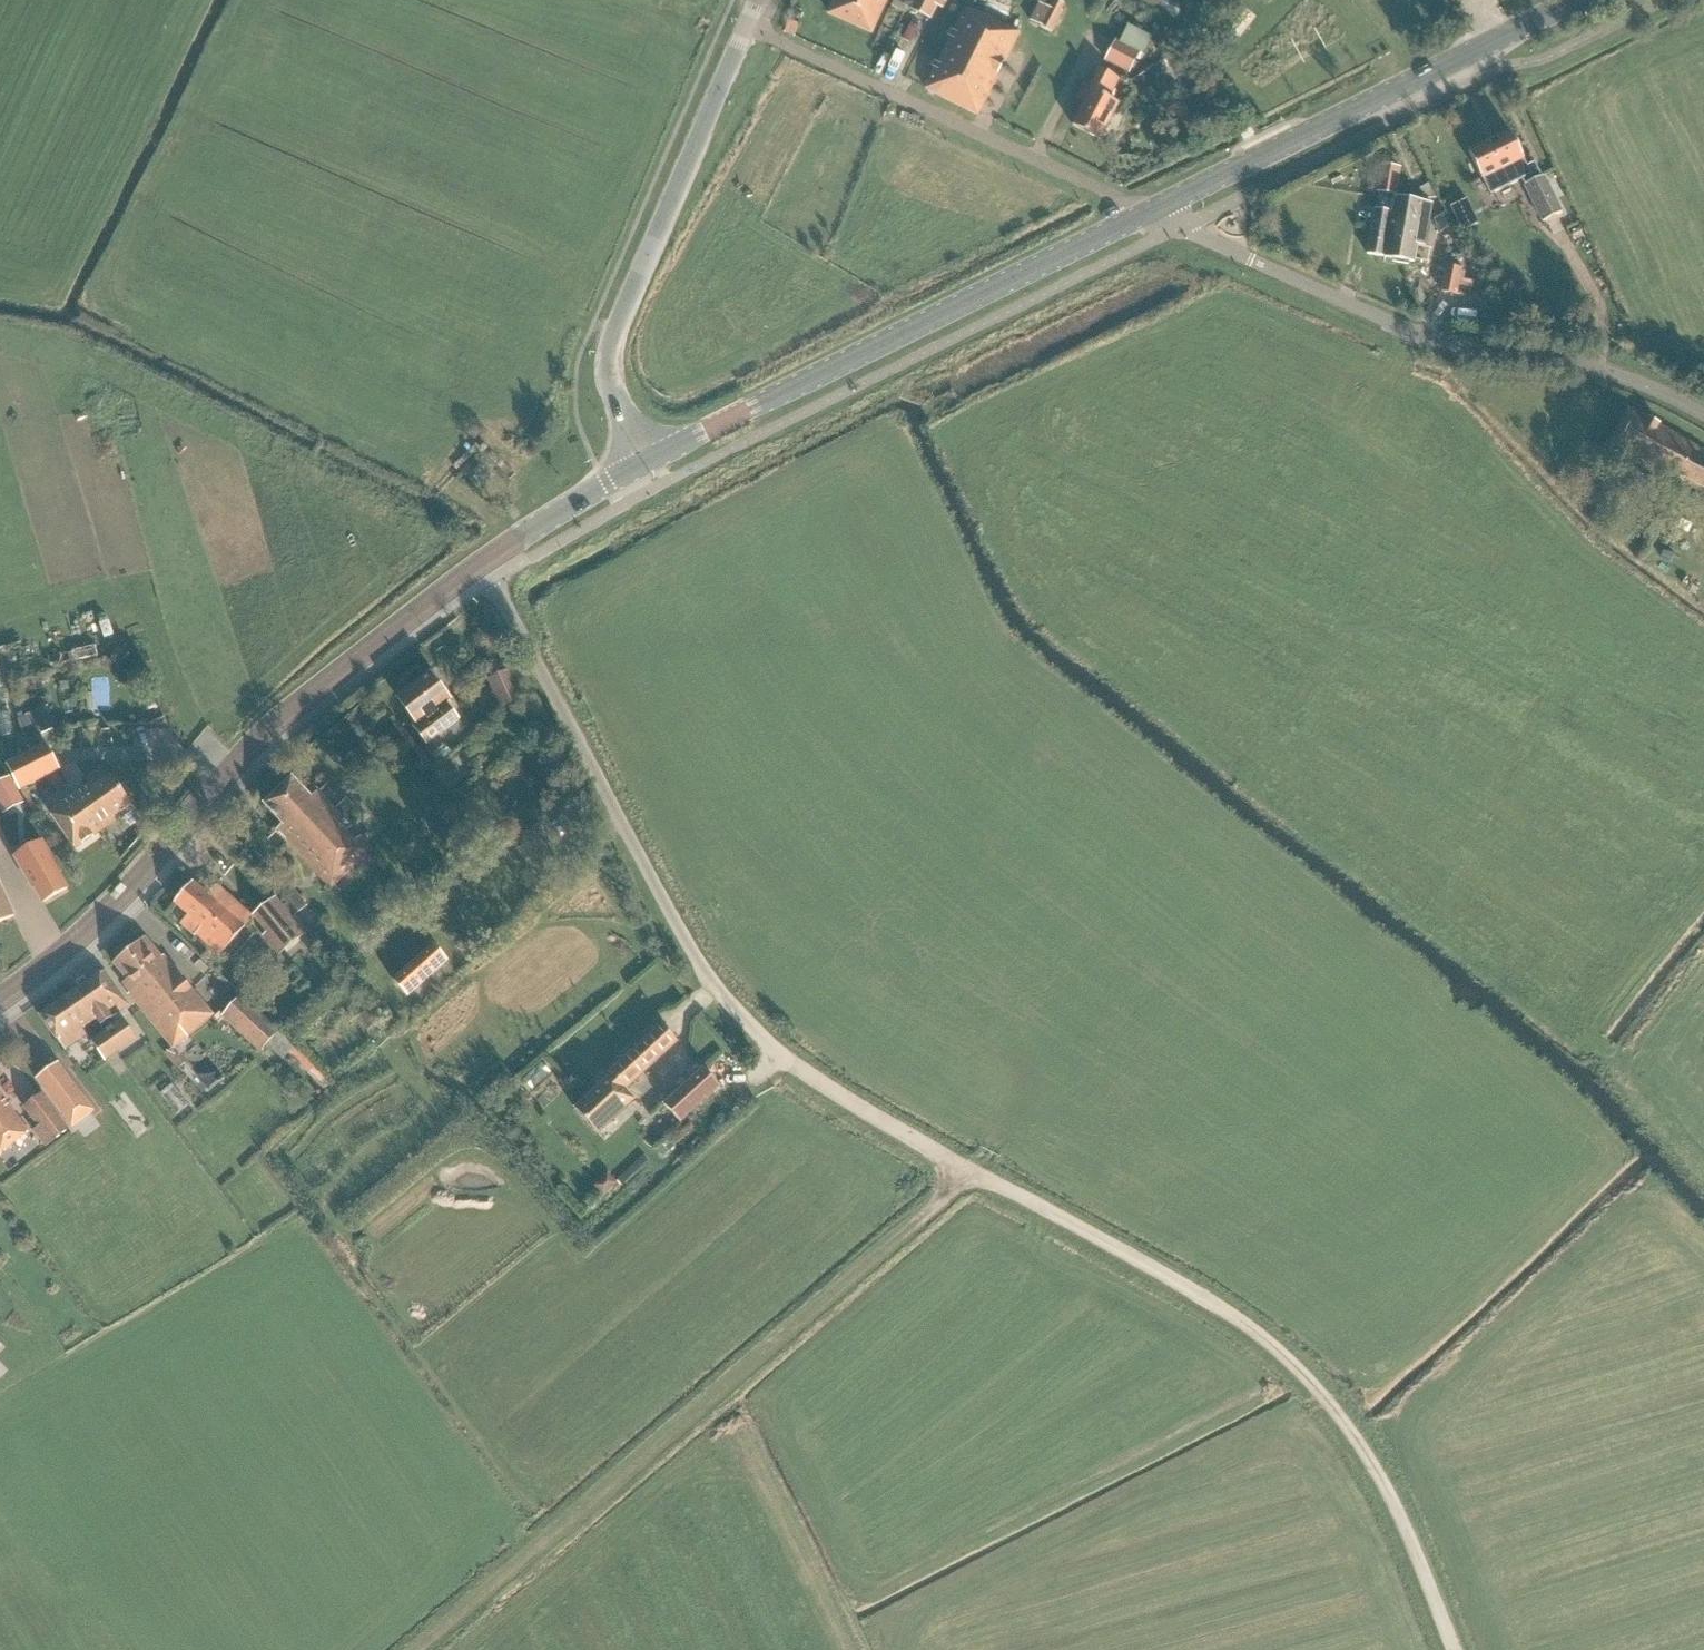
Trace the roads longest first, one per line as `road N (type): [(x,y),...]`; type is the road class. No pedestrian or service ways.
road 1 (track): [(1454,1649),(1371,1462),(1282,1355),(1139,1259),(965,1170),(790,1064)]
road 2 (track): [(965,1170),(936,1206),(417,1649)]
road 3 (tertiary): [(0,1004),(122,903),(276,724),(480,565)]
road 4 (unclassified): [(1152,212),(1424,337),(1615,375),(1703,417)]
road 5 (residential): [(790,1064),(696,958),(480,565)]
road 6 (tertiary): [(641,466),(1152,212)]
road 7 (residential): [(641,466),(608,379),(609,350),(758,0)]
road 8 (tertiary): [(1152,212),(1574,0)]
road 9 (tertiary): [(480,565),(641,466)]

